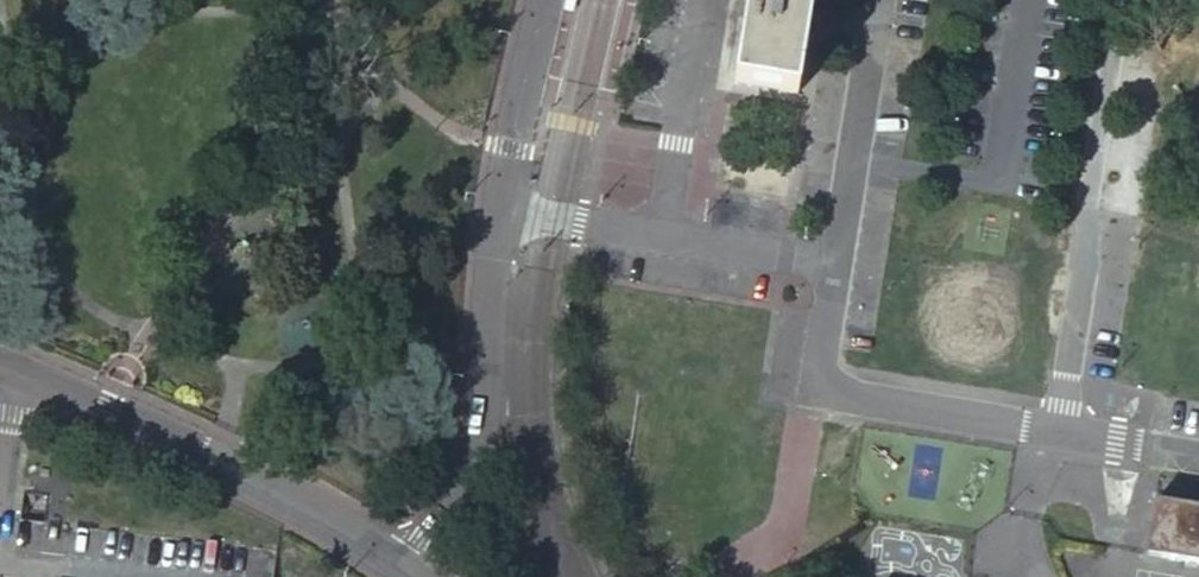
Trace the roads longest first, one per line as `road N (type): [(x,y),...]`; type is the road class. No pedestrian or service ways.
road 1 (residential): [(409,568),(477,452),(488,391),(490,260),(543,0)]
road 2 (residential): [(409,568),(256,482),(0,368)]
road 3 (residential): [(880,0),(818,391)]
road 4 (residential): [(1061,430),(818,391)]
road 5 (residential): [(1129,0),(1092,222)]
road 6 (residential): [(1092,222),(1061,430)]
road 7 (residential): [(1198,455),(1061,430)]

